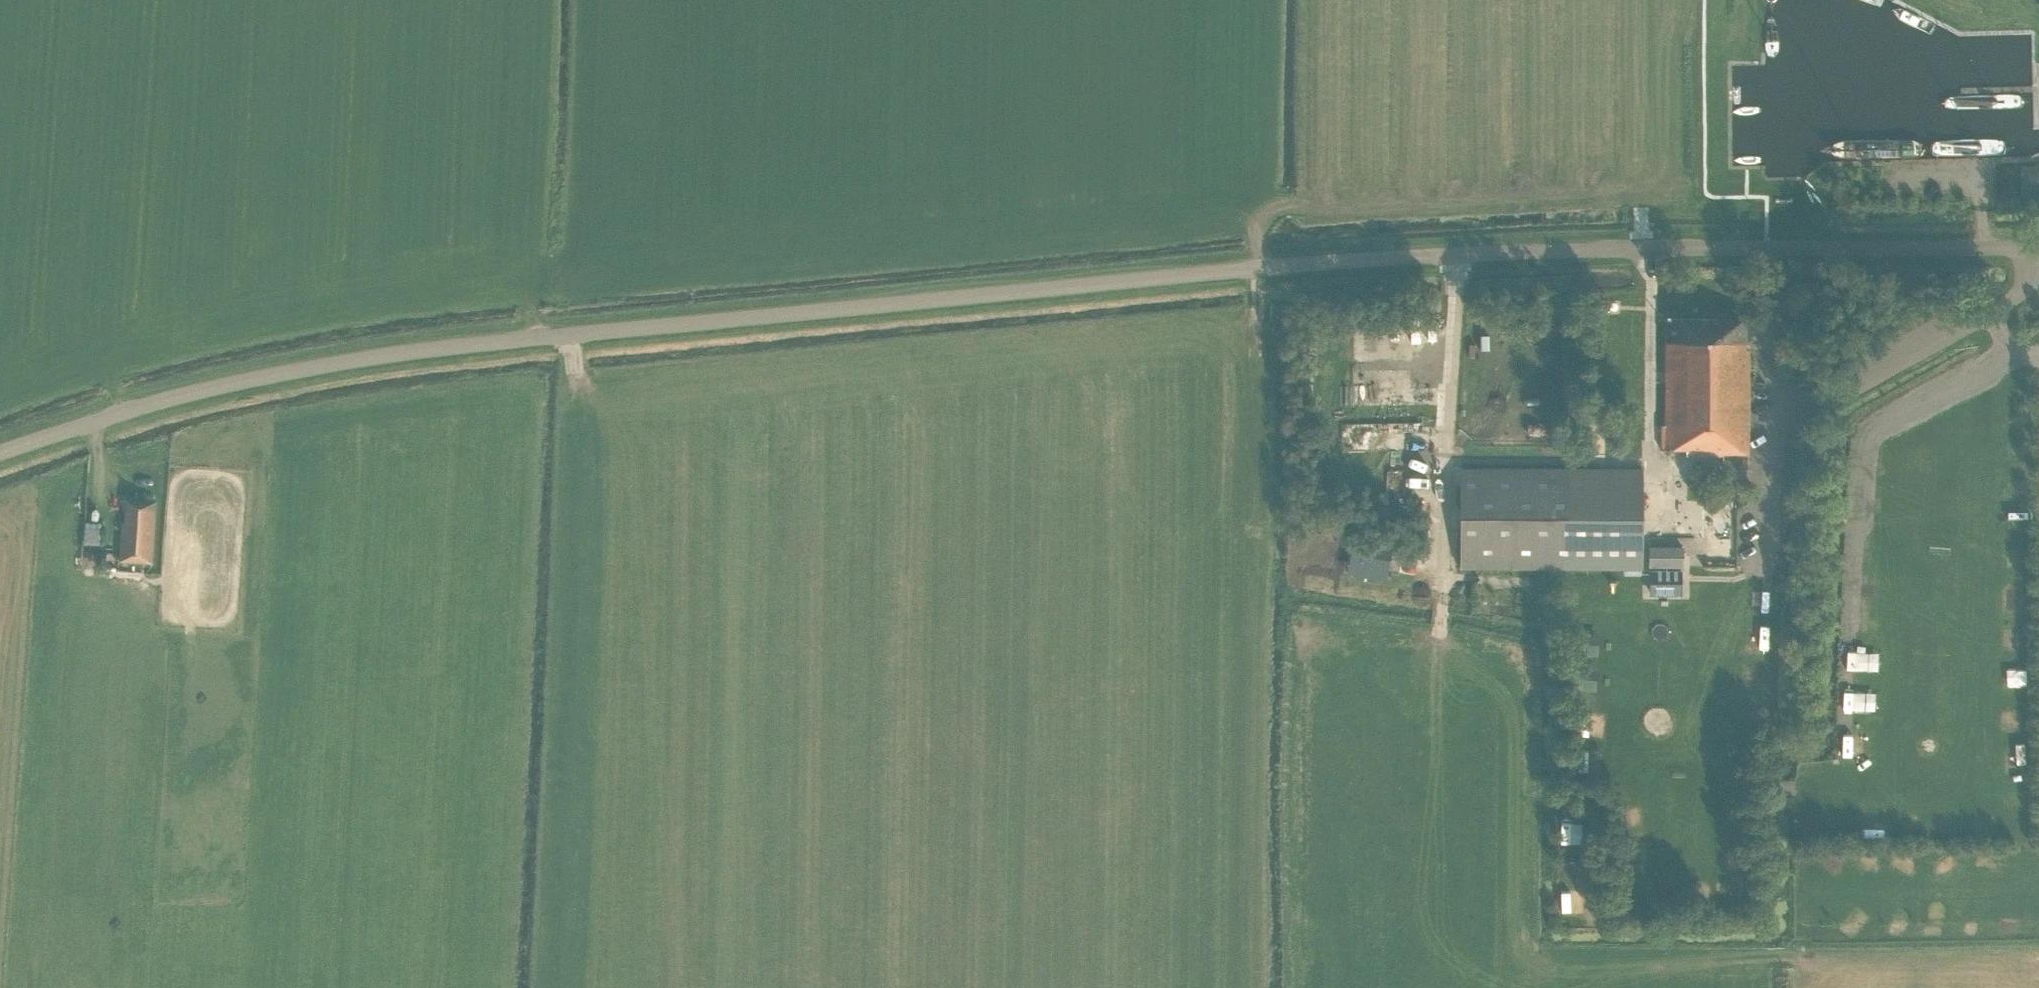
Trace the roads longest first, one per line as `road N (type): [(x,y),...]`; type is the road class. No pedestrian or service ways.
road 1 (unclassified): [(0,455),(236,386),(557,337),(1457,254),(2038,247)]

